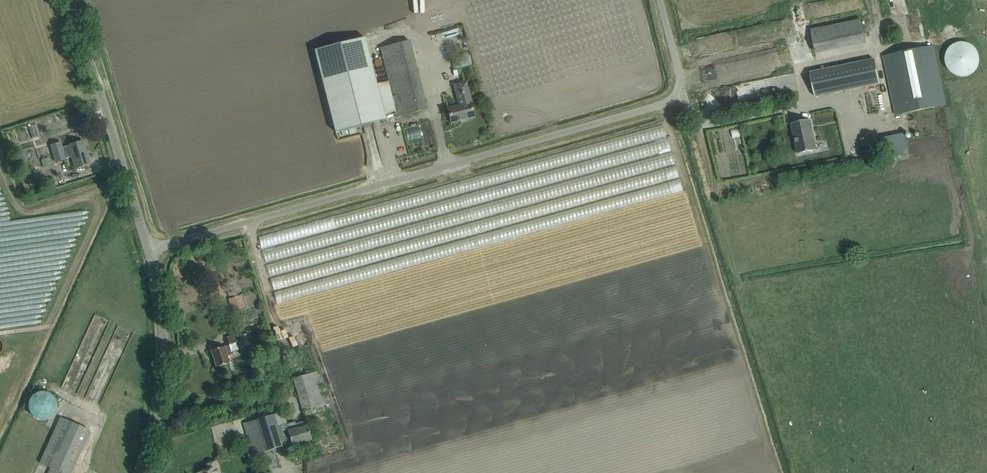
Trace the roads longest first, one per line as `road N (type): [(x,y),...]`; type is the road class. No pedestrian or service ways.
road 1 (unclassified): [(148,250),(684,98),(658,0)]
road 2 (unclassified): [(148,250),(70,0)]
road 3 (unclassified): [(142,472),(159,410),(165,334),(148,250)]

